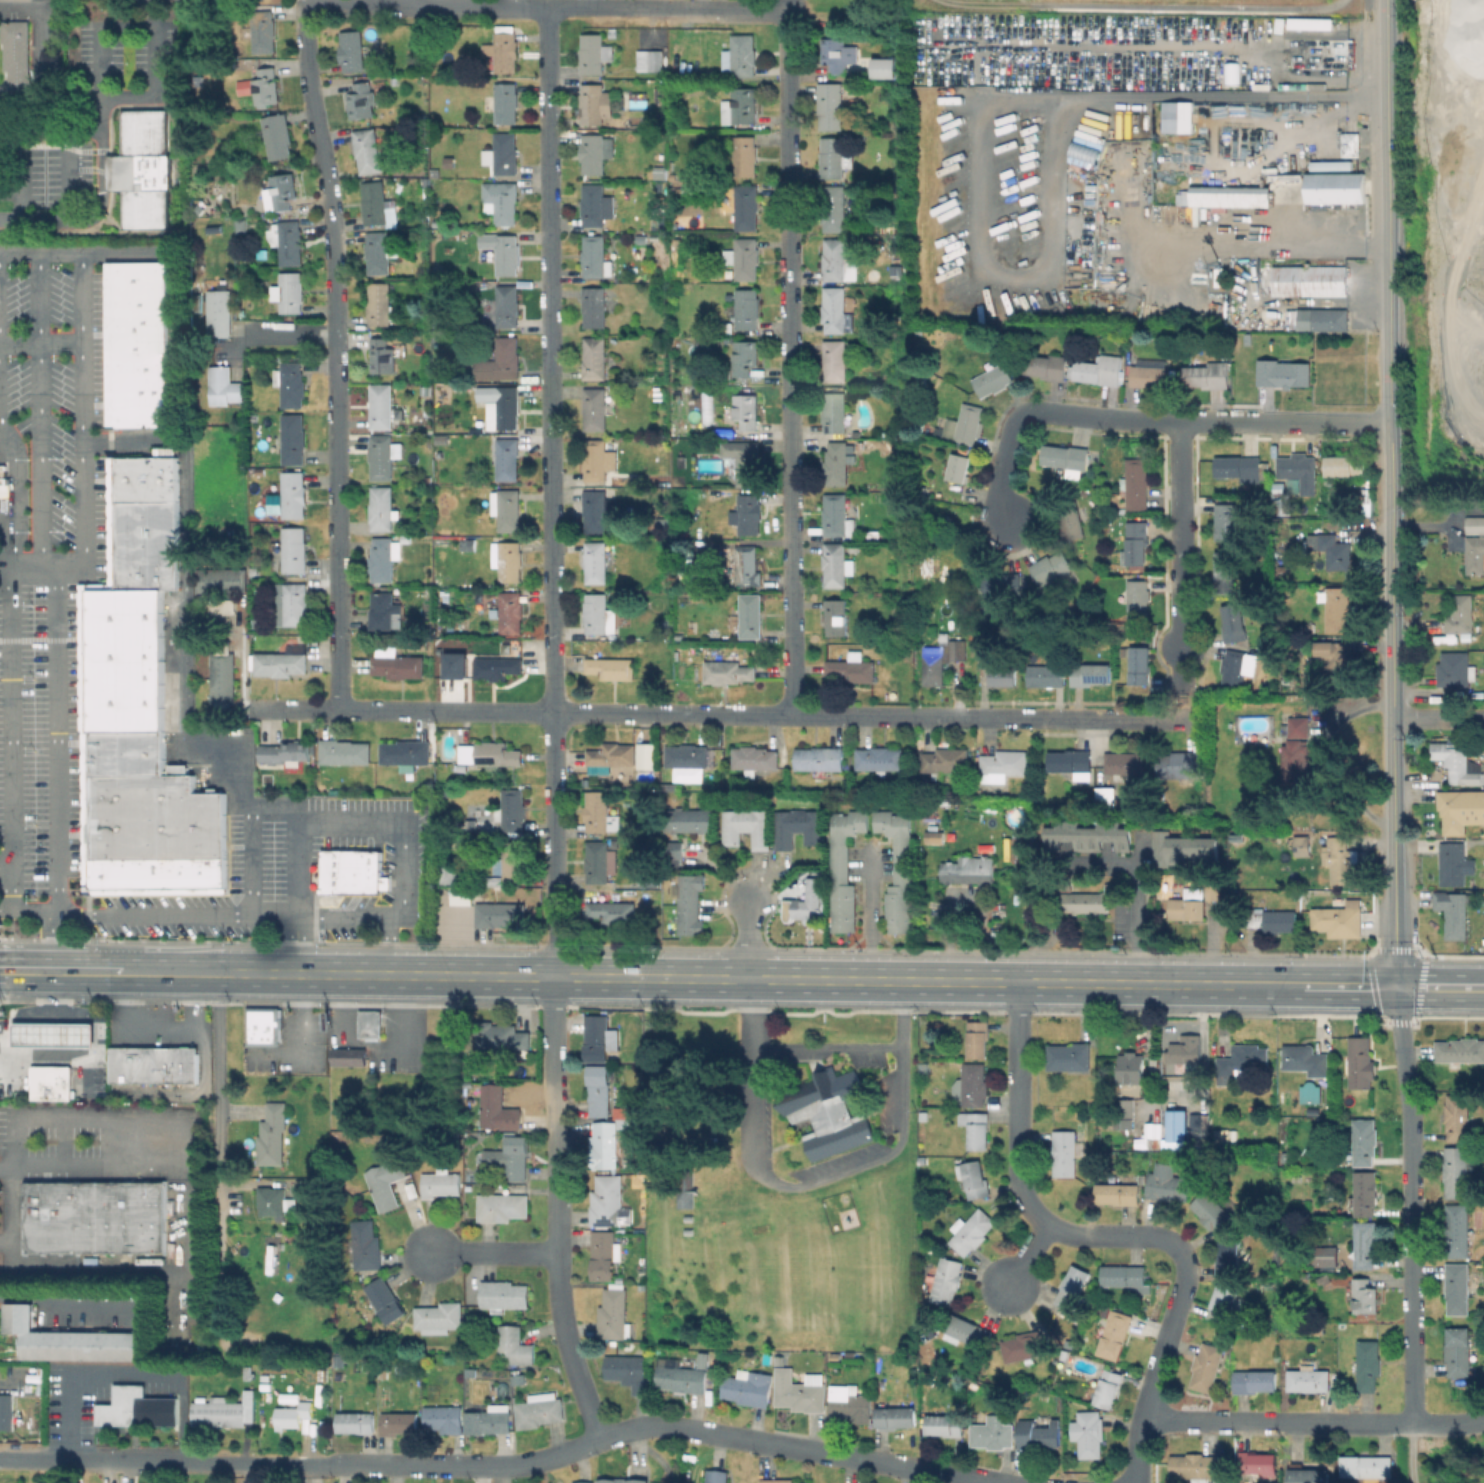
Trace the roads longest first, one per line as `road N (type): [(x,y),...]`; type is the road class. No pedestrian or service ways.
road 1 (residential): [(547,8),(552,1115),(563,1312),(603,1439)]
road 2 (residential): [(0,1459),(509,1464),(653,1425),(1002,1482)]
road 3 (tertiary): [(1387,0),(1397,987)]
road 4 (residential): [(252,710),(1154,719)]
road 5 (residential): [(798,716),(788,12)]
road 6 (residential): [(308,10),(310,76),(337,243),(338,710)]
road 7 (residential): [(1016,983),(1016,1159),(1035,1213),(1059,1231),(1159,1237),(1182,1258),(1184,1281),(1142,1422),(1136,1482)]
road 8 (primary): [(642,978),(1232,985)]
road 9 (residential): [(308,10),(405,4),(788,12)]
road 10 (residential): [(1397,987),(1410,1116),(1411,1424)]
road 11 (residential): [(1006,511),(1000,483),(1012,432),(1026,414),(1274,421)]
road 12 (primary): [(299,975),(642,978)]
road 13 (residential): [(1142,1422),(1483,1419)]
road 14 (residential): [(1179,421),(1179,689)]
road 15 (residential): [(429,1252),(559,1253)]
road 16 (primary): [(0,970),(123,972)]
road 17 (residential): [(788,12),(909,14)]

